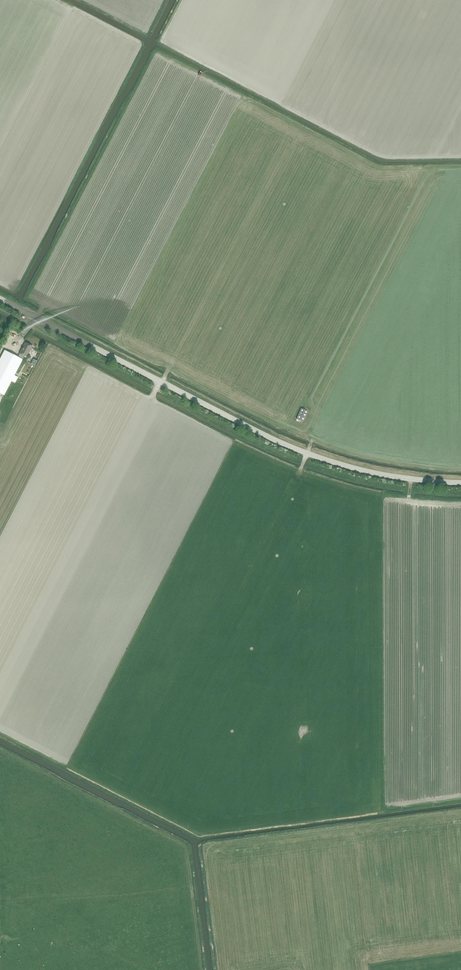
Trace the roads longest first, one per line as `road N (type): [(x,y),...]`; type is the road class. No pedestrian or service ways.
road 1 (unclassified): [(460,483),(372,473),(302,452),(0,298)]

